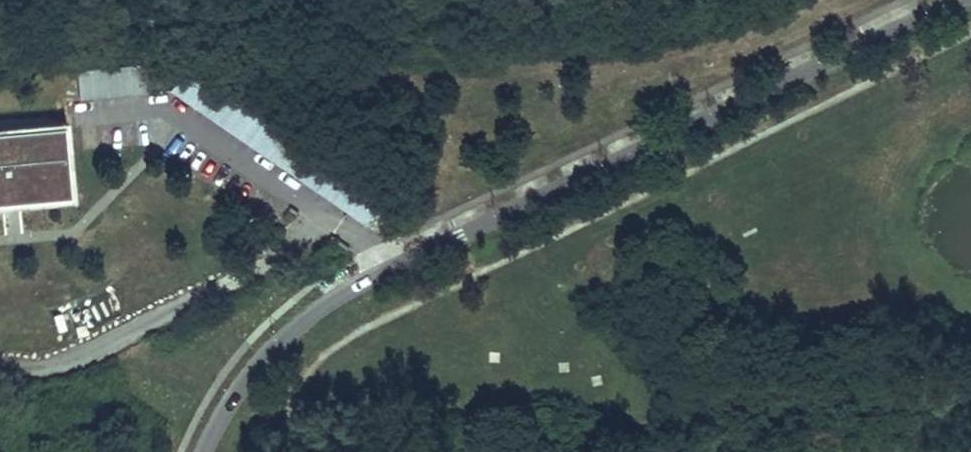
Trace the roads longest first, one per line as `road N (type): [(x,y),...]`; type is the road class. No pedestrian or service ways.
road 1 (residential): [(954,0),(384,267),(293,330),(239,385),(206,451)]

